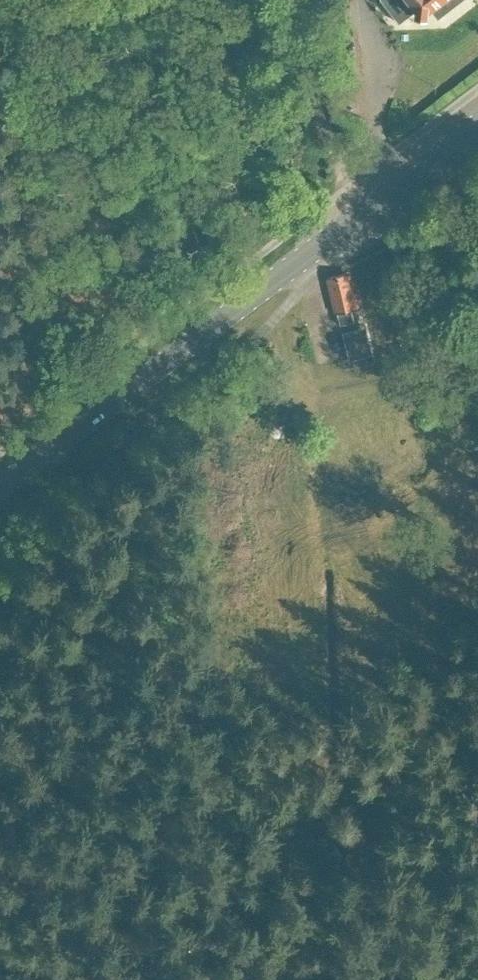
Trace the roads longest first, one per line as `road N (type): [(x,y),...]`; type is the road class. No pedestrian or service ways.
road 1 (secondary): [(0,490),(367,210)]
road 2 (unclassified): [(367,210),(321,119),(310,0)]
road 3 (secondary): [(367,210),(477,126)]

